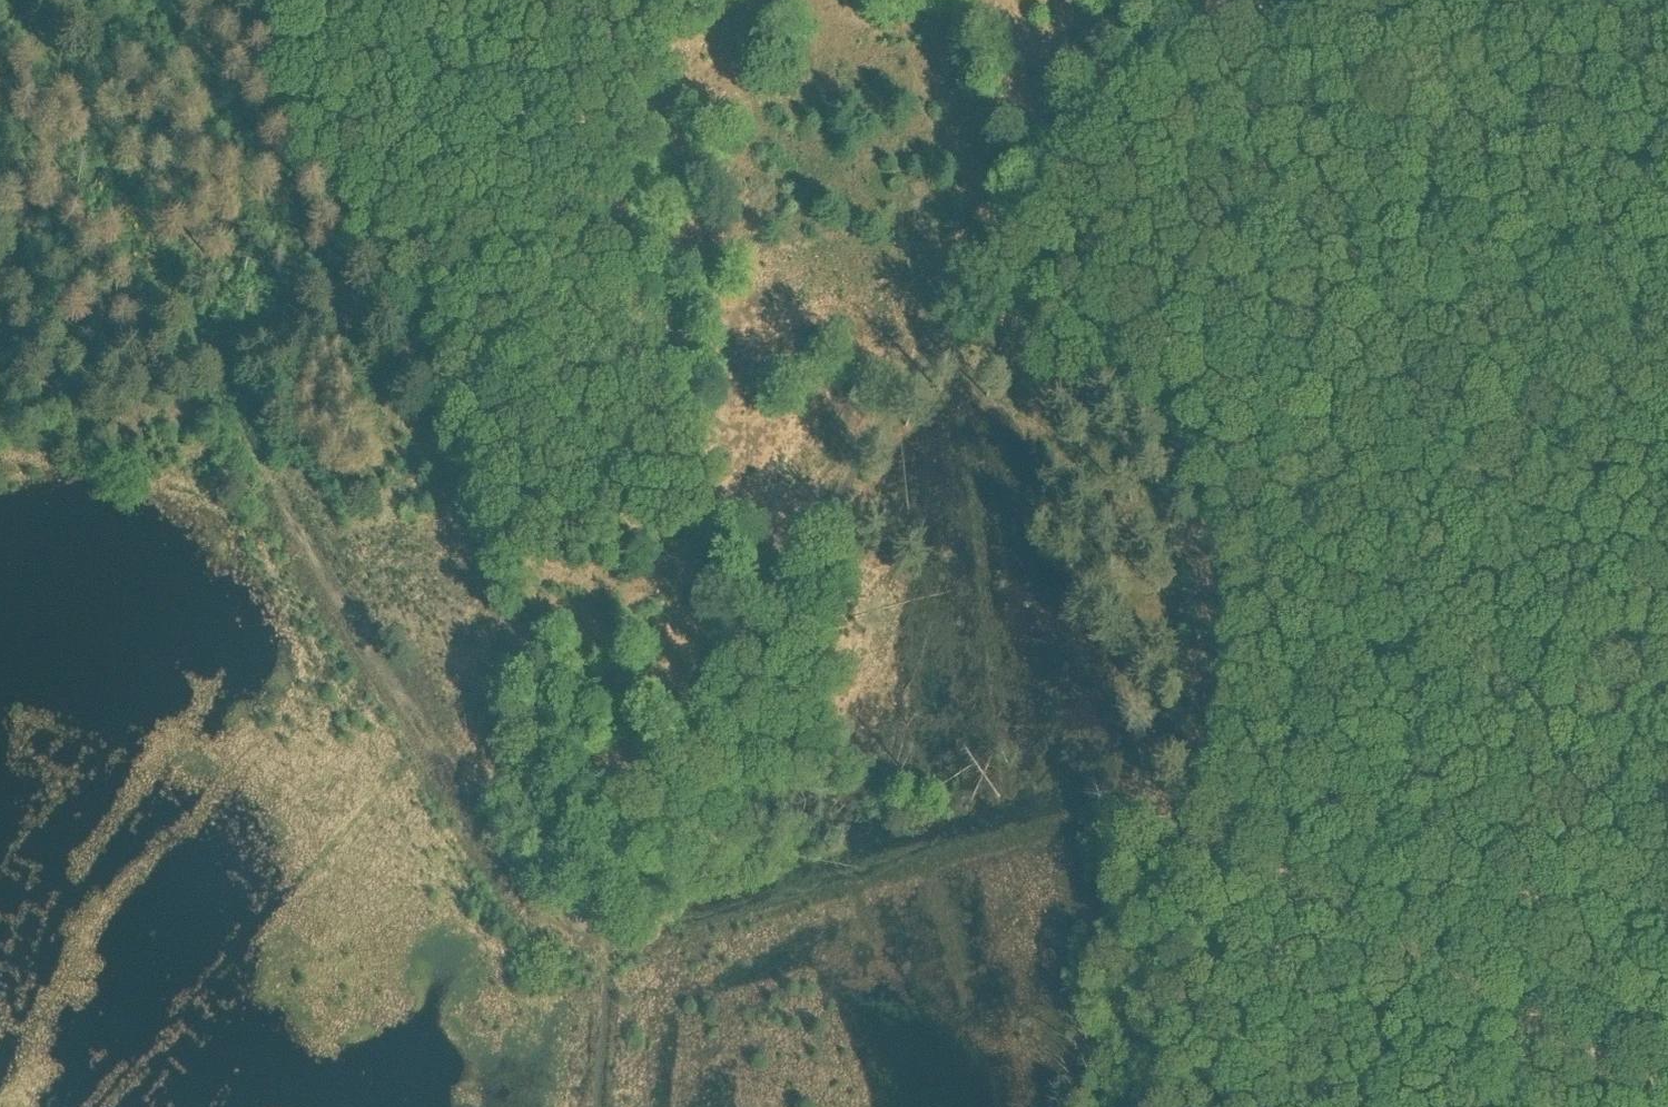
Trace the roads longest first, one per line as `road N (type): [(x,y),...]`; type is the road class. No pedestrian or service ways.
road 1 (track): [(1298,0),(1164,80),(664,746),(635,815),(612,951)]
road 2 (track): [(1662,1106),(1109,794),(612,951)]
road 3 (track): [(612,951),(585,954),(548,937),(16,0)]
road 4 (track): [(612,951),(596,1024),(592,1106)]

